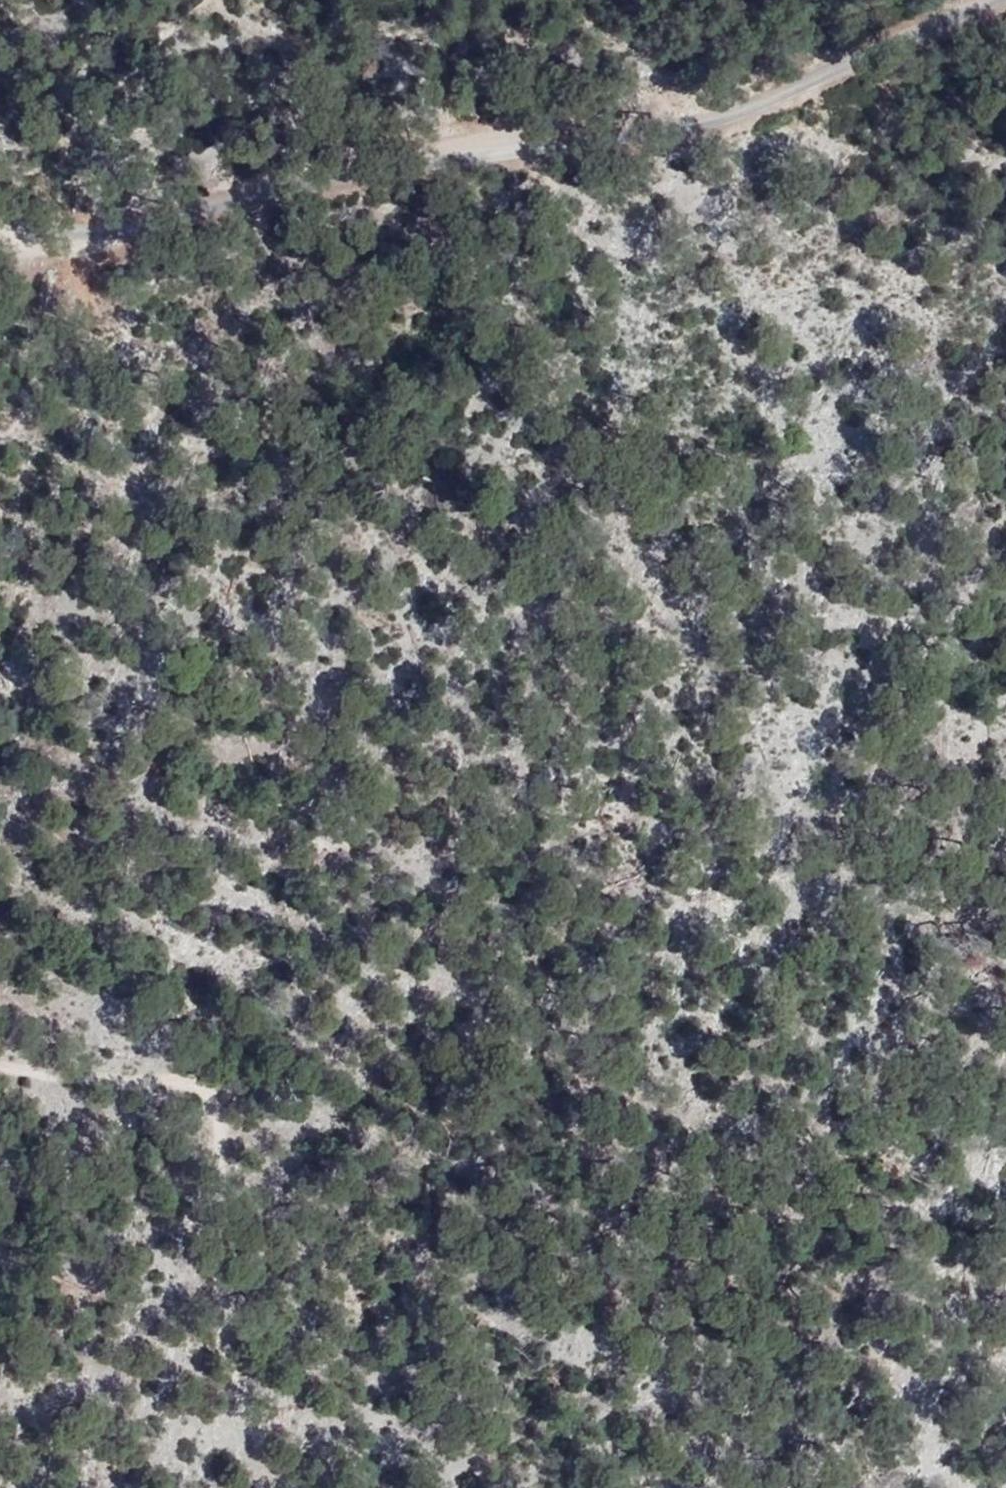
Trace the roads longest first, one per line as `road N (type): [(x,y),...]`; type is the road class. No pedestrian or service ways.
road 1 (unclassified): [(0,222),(51,244),(84,246),(362,171),(658,136),(797,89),(1005,0)]
road 2 (track): [(298,1487),(239,1351),(211,1130),(184,1098),(0,1068)]

